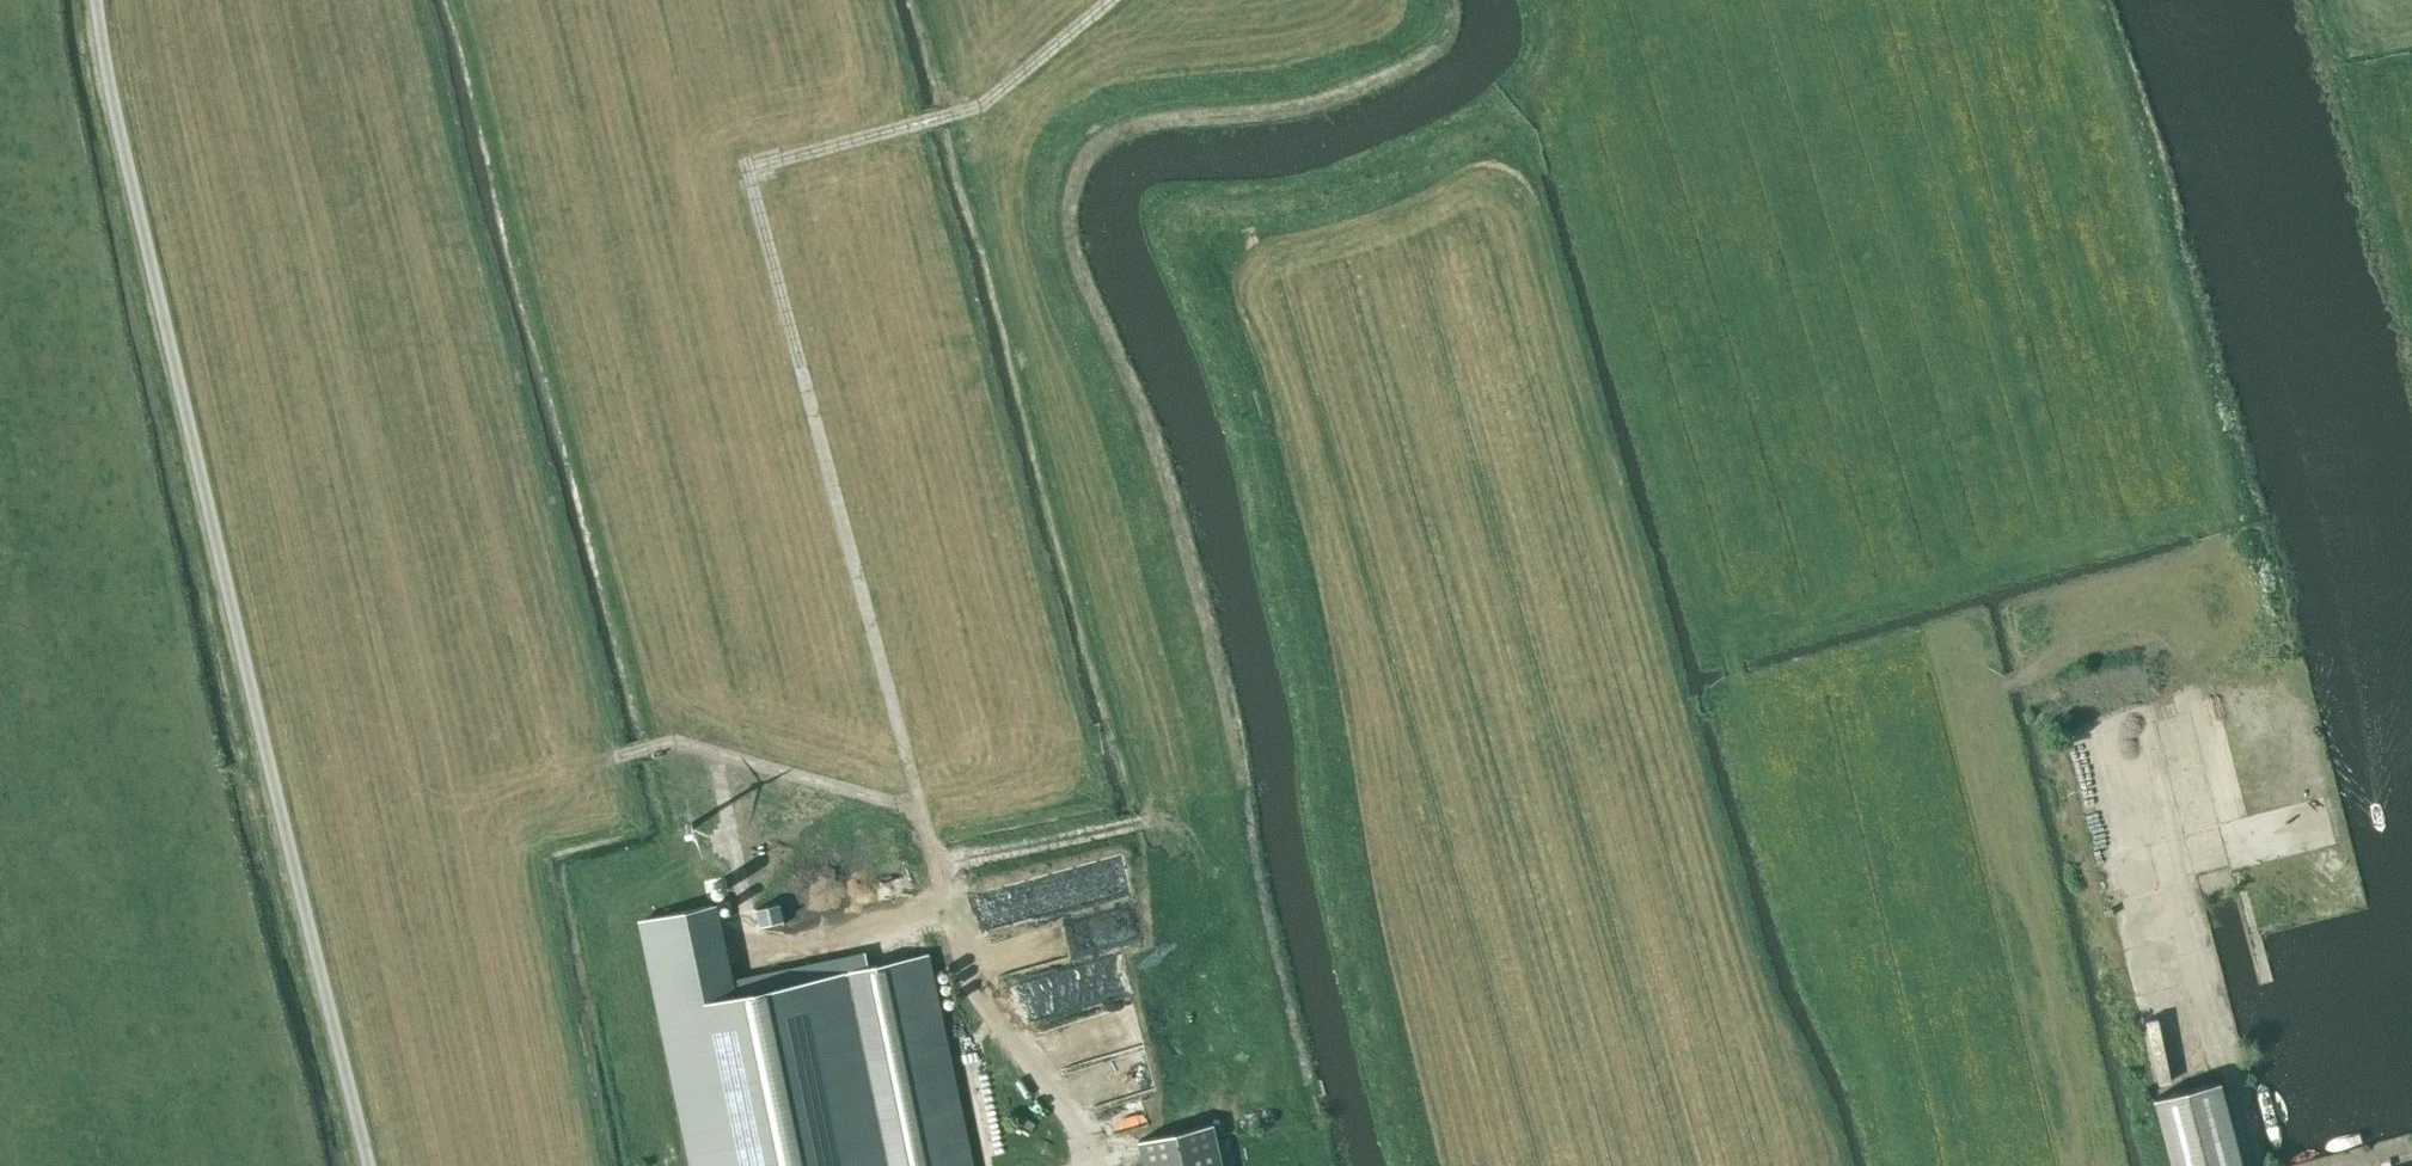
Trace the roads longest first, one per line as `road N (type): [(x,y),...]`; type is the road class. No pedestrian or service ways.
road 1 (unclassified): [(367,1165),(255,716),(110,82),(99,0)]
road 2 (track): [(1107,0),(985,101),(745,167),(947,907)]
road 3 (track): [(623,752),(667,743),(893,803),(918,801)]

